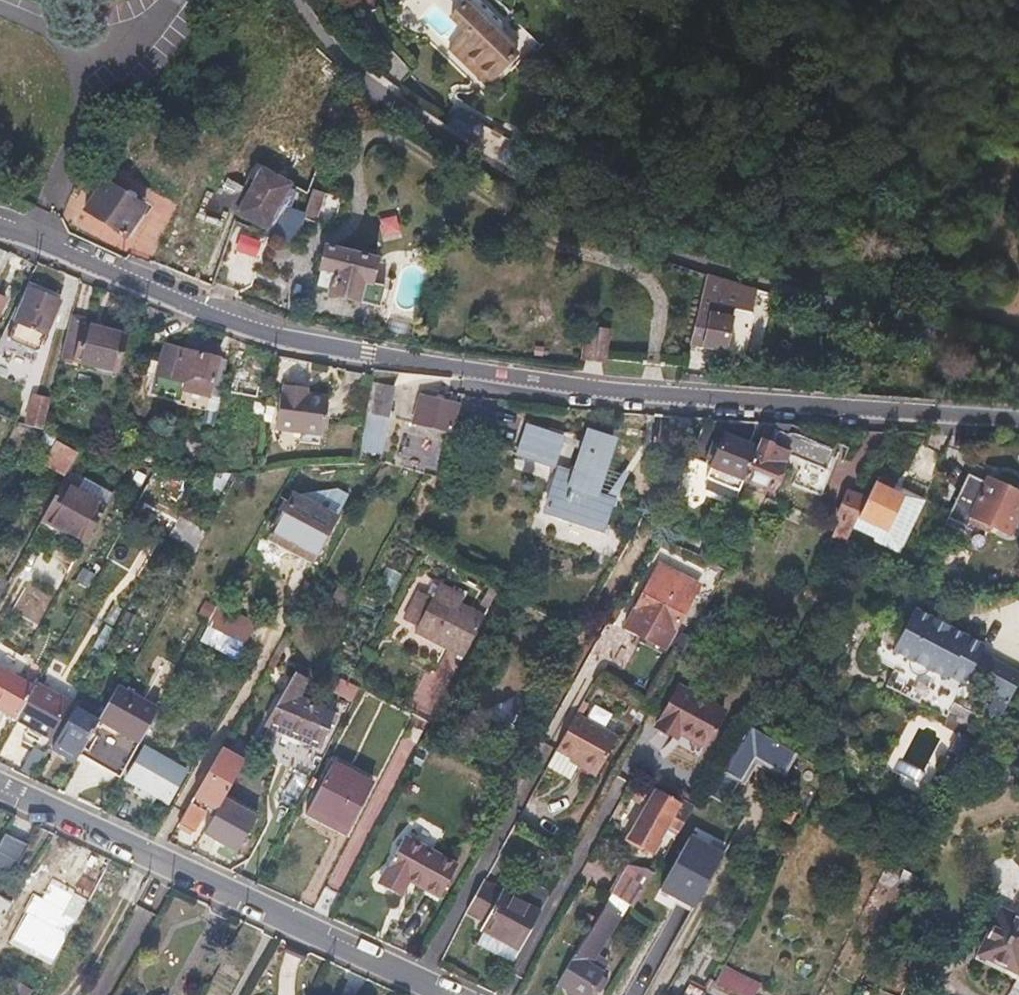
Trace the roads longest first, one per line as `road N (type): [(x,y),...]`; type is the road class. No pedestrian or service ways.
road 1 (residential): [(1018,421),(632,393),(368,354),(264,334),(0,229)]
road 2 (residential): [(449,994),(0,784)]

